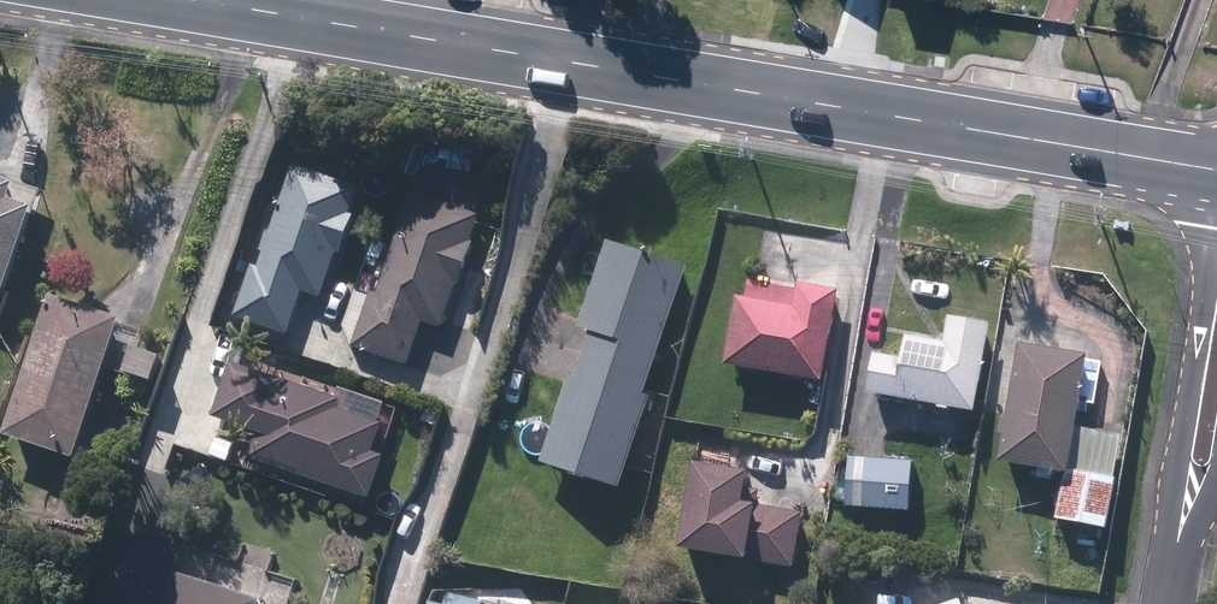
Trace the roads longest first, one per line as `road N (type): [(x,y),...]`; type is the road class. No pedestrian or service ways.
road 1 (secondary): [(1216,171),(576,60)]
road 2 (residential): [(576,60),(394,603)]
road 3 (secondary): [(576,60),(219,0)]
road 4 (residential): [(1169,603),(1216,364)]

